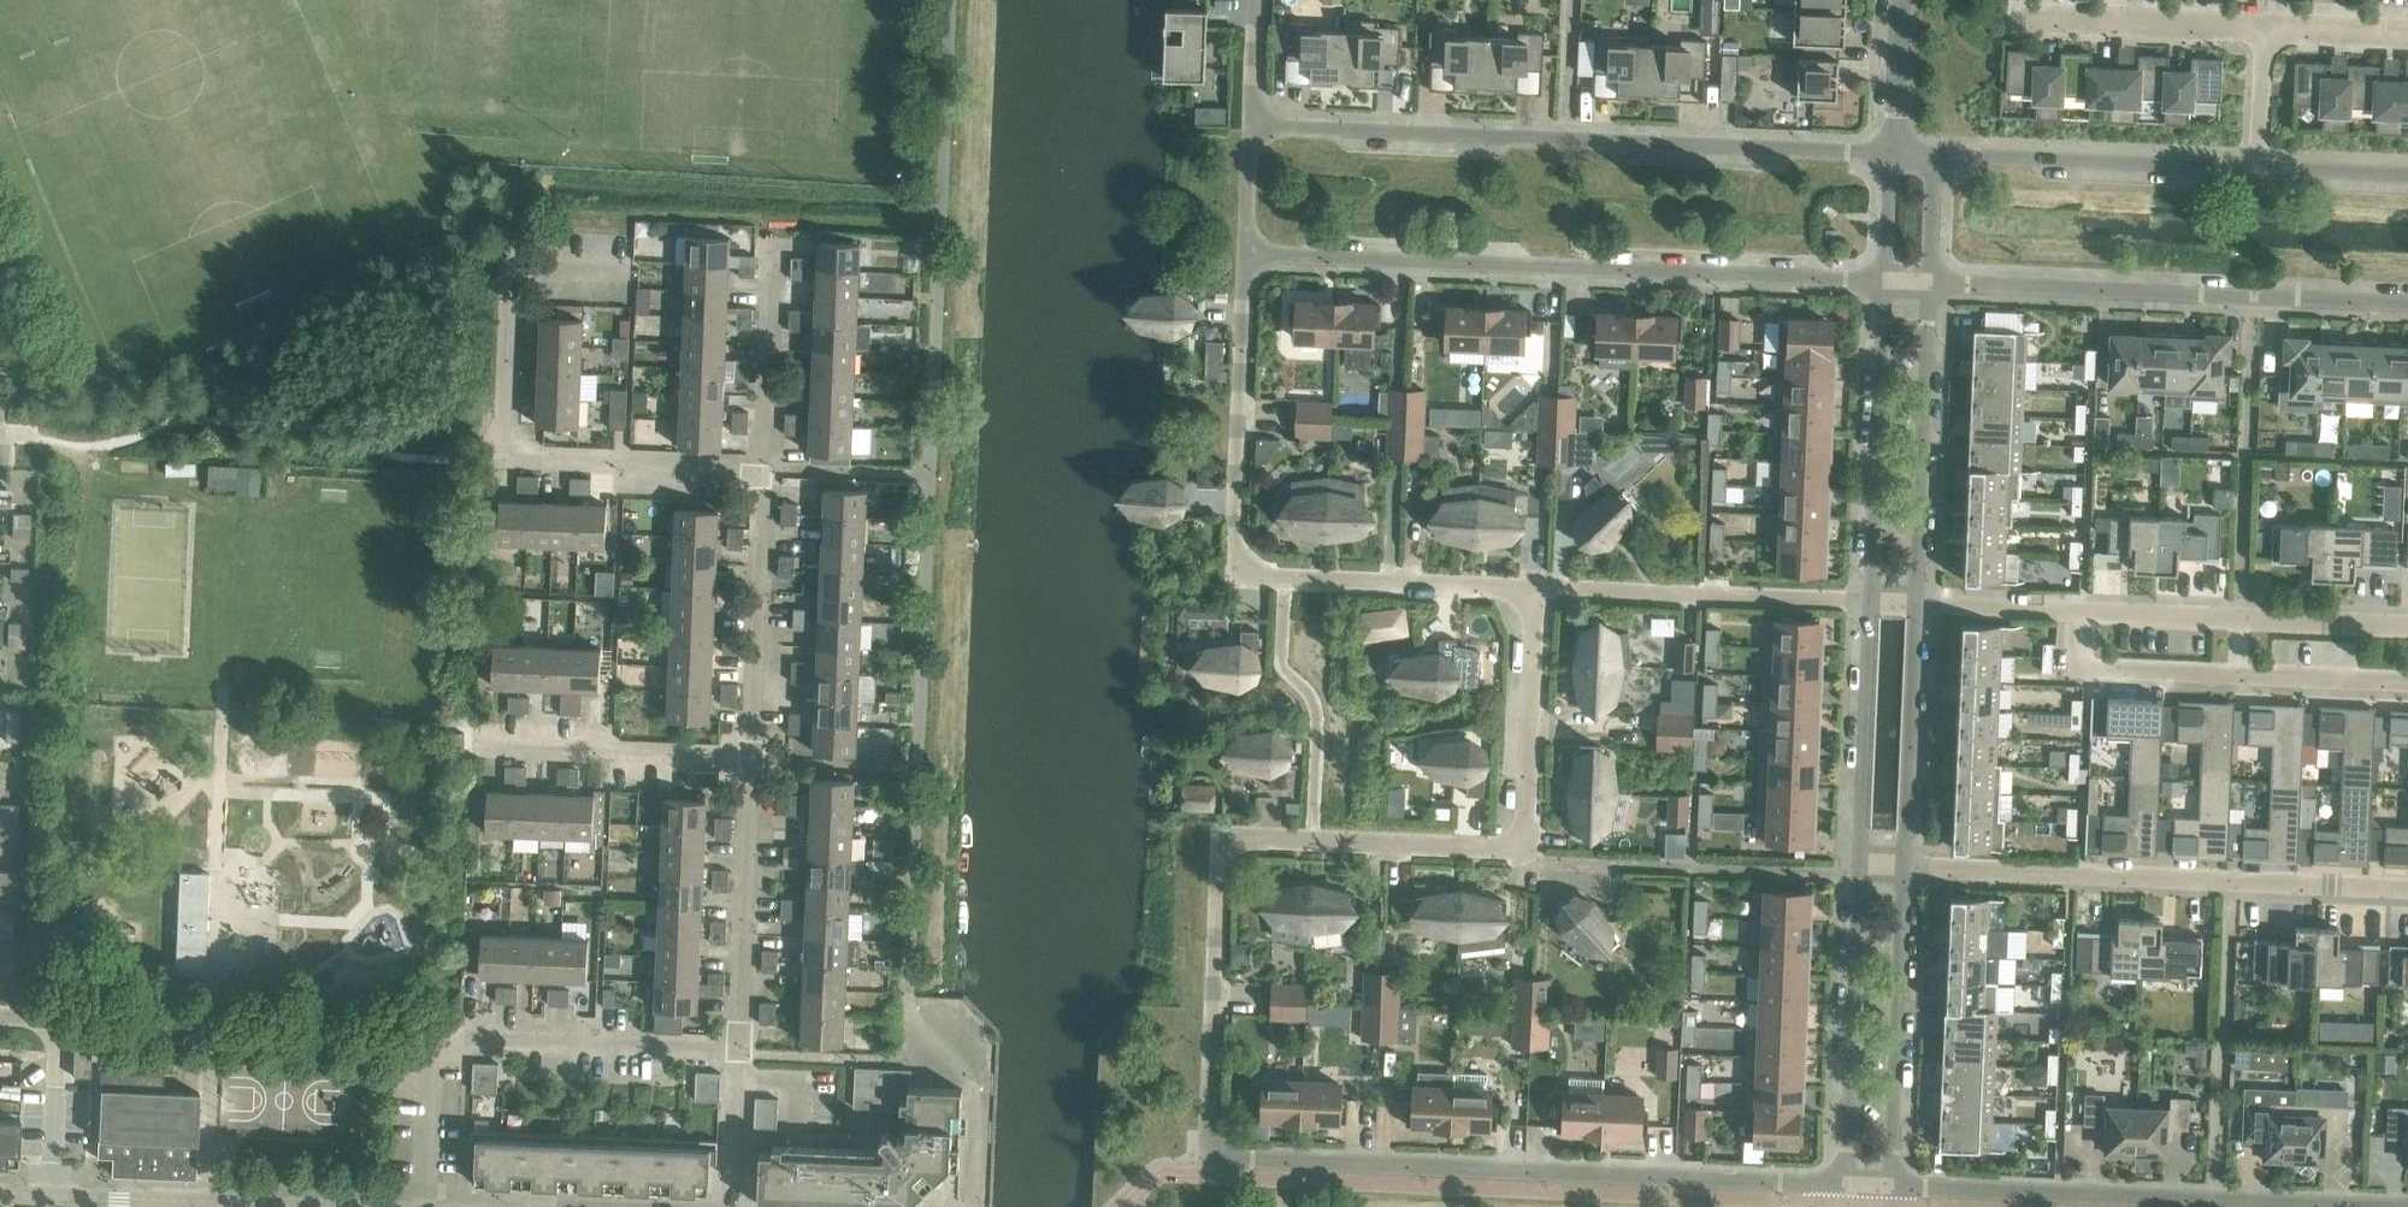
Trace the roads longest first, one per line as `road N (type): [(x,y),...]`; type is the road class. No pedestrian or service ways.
road 1 (residential): [(1845,1184),(1207,1157),(1220,837),(1522,848),(1535,587)]
road 2 (residential): [(1896,154),(1250,126)]
road 3 (residential): [(1244,253),(1885,282)]
road 4 (residential): [(1535,587),(1252,575),(1233,538),(1244,253)]
road 5 (residential): [(761,475),(505,469),(509,279),(635,282)]
road 6 (residential): [(2407,890),(1902,868)]
road 7 (residential): [(2374,1206),(1889,1186)]
road 8 (residential): [(1927,284),(2407,305)]
road 9 (residential): [(425,1206),(430,1074),(478,1053),(738,1058)]
road 10 (residential): [(2074,611),(2071,655),(2088,673),(2407,686)]
road 11 (residential): [(1870,604),(1535,587)]
road 12 (residential): [(2407,625),(2074,611)]
road 13 (residential): [(2258,170),(1931,156)]
road 14 (residential): [(1885,282),(1870,604)]
road 15 (residential): [(1916,605),(1927,284)]
road 16 (residential): [(1889,1186),(1902,868)]
road 17 (residential): [(1858,875),(1845,1184)]
road 18 (residential): [(738,1058),(751,759)]
road 19 (residential): [(751,759),(761,475)]
road 20 (residential): [(1870,604),(1858,875)]
road 21 (residential): [(751,759),(485,752)]
road 22 (residential): [(1902,868),(1916,605)]
road 23 (residential): [(2264,28),(2007,17)]
road 24 (residential): [(53,1201),(60,1022),(0,1019)]
road 25 (residential): [(761,475),(766,258)]
road 26 (residential): [(2074,611),(1916,605)]
road 27 (residential): [(1896,154),(1902,0)]
road 28 (residential): [(2407,176),(2258,170)]
road 29 (residential): [(733,1206),(738,1058)]
road 30 (residential): [(2407,34),(2264,28)]
road 31 (residential): [(2258,170),(2264,28)]
road 32 (residential): [(1885,282),(1896,154)]
road 33 (residential): [(1927,284),(1931,156)]
road 34 (residential): [(1250,126),(1244,253)]
road 35 (residential): [(1250,126),(1256,0)]
road 36 (unclassified): [(175,1206),(53,1201)]

